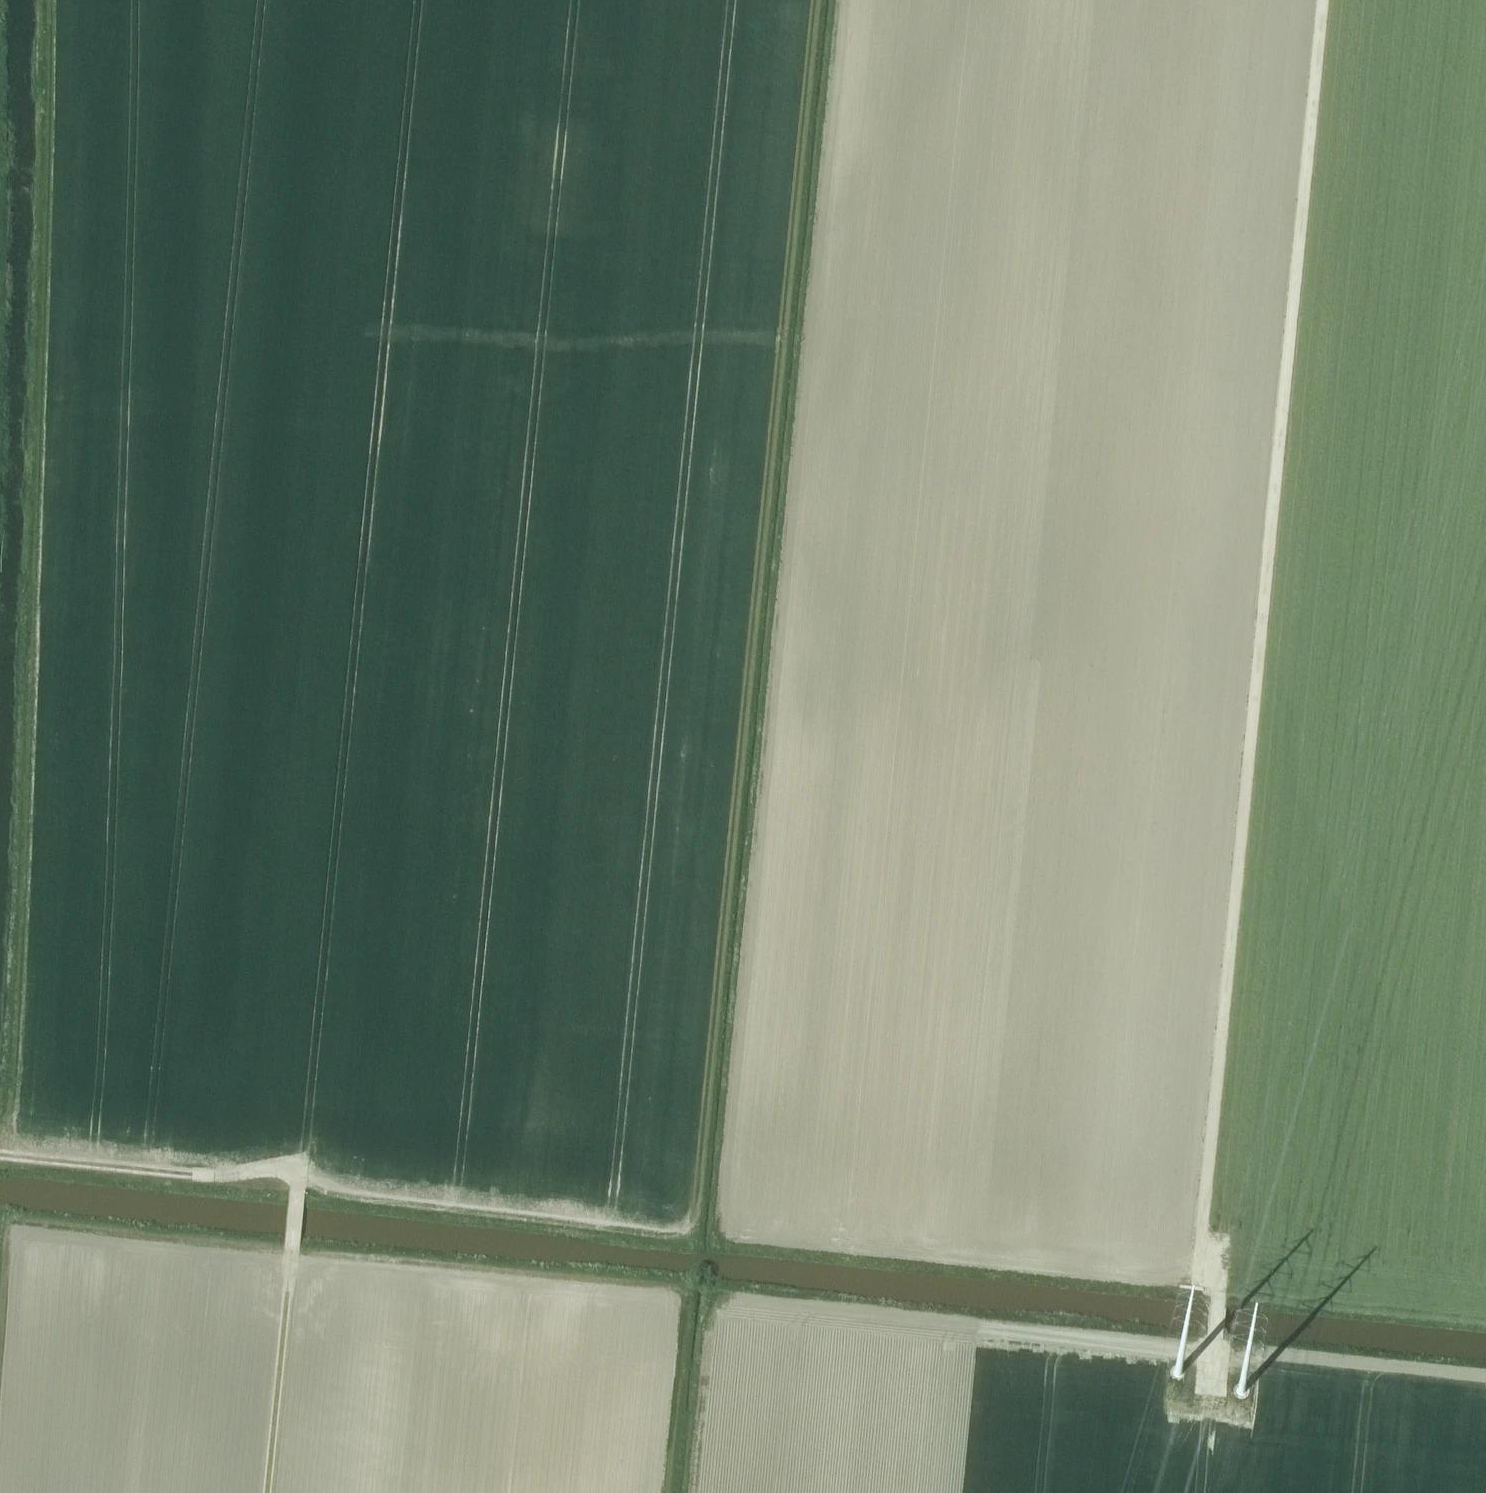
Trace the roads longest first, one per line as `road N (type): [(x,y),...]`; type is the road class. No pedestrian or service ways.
road 1 (track): [(1210,1183),(1328,0)]
road 2 (track): [(271,1492),(299,1181),(272,1172),(192,1178),(0,1156)]

